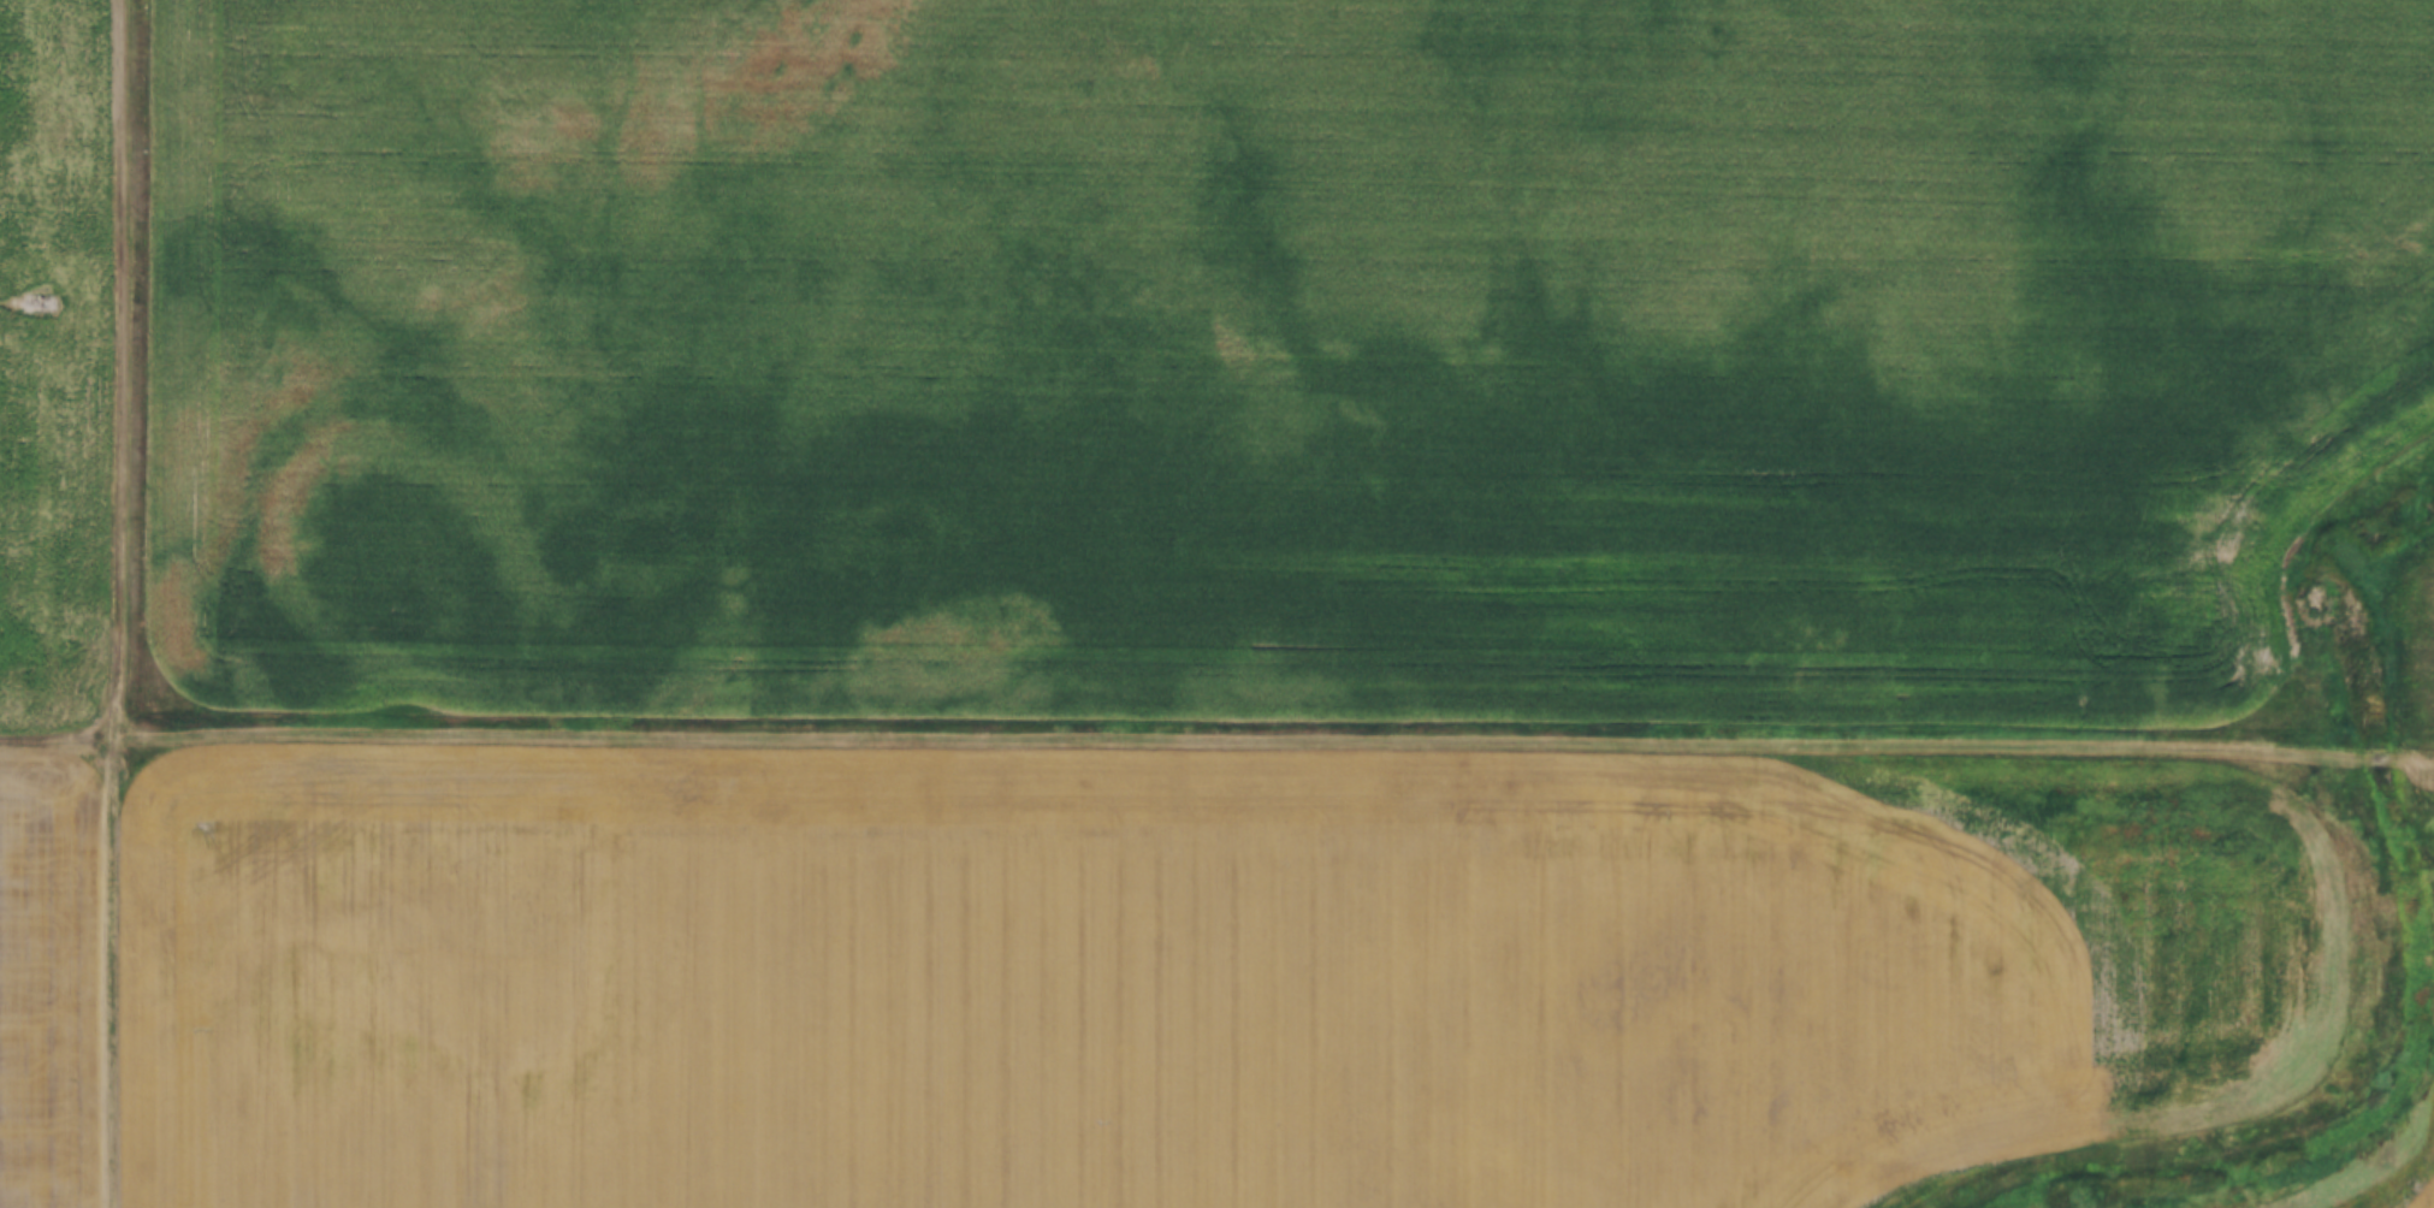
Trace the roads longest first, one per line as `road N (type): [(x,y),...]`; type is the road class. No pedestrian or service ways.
road 1 (track): [(2433,754),(1456,735),(492,736),(0,747)]
road 2 (track): [(131,0),(134,745),(123,1207)]

